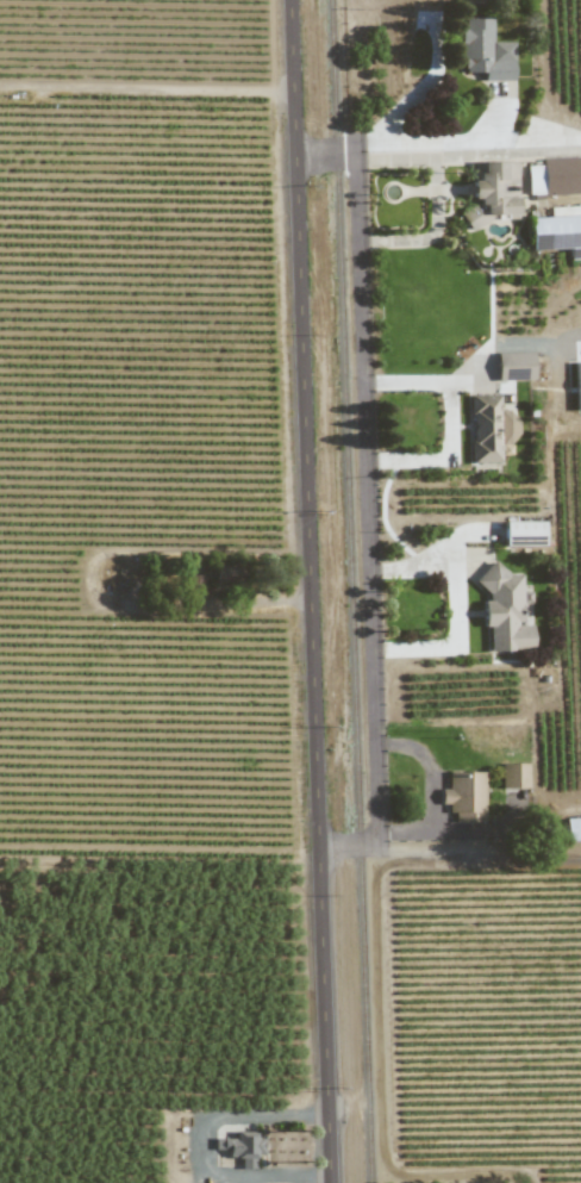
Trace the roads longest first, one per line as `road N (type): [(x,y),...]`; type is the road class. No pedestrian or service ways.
road 1 (residential): [(333,1182),(294,0)]

